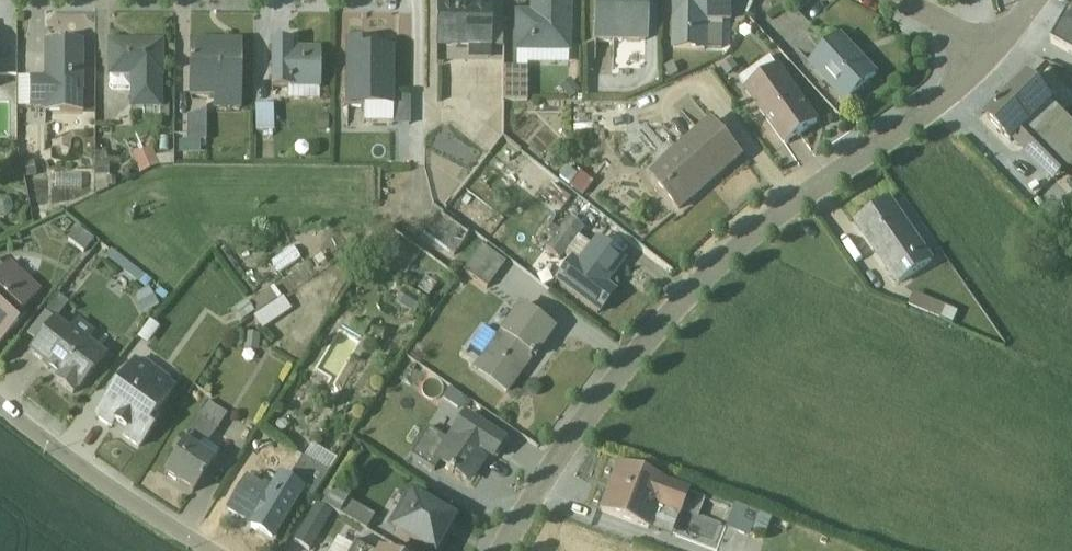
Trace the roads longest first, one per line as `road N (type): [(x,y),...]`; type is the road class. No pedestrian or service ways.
road 1 (unclassified): [(988,59),(697,282),(551,468),(502,550)]
road 2 (unclassified): [(209,550),(0,405)]

